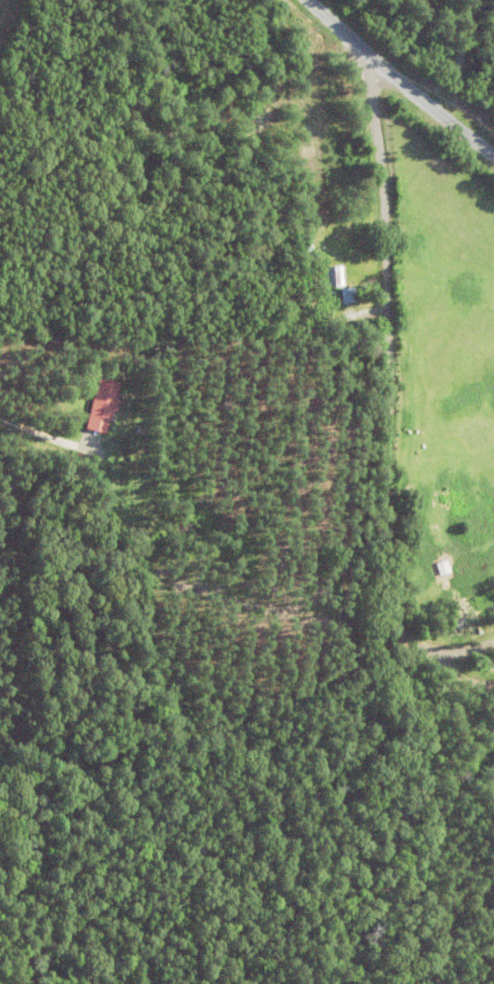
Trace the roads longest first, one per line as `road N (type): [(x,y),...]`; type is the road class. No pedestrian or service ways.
road 1 (residential): [(369,68),(360,93),(394,425),(388,630),(463,702)]
road 2 (tertiary): [(493,159),(369,68),(303,0)]

